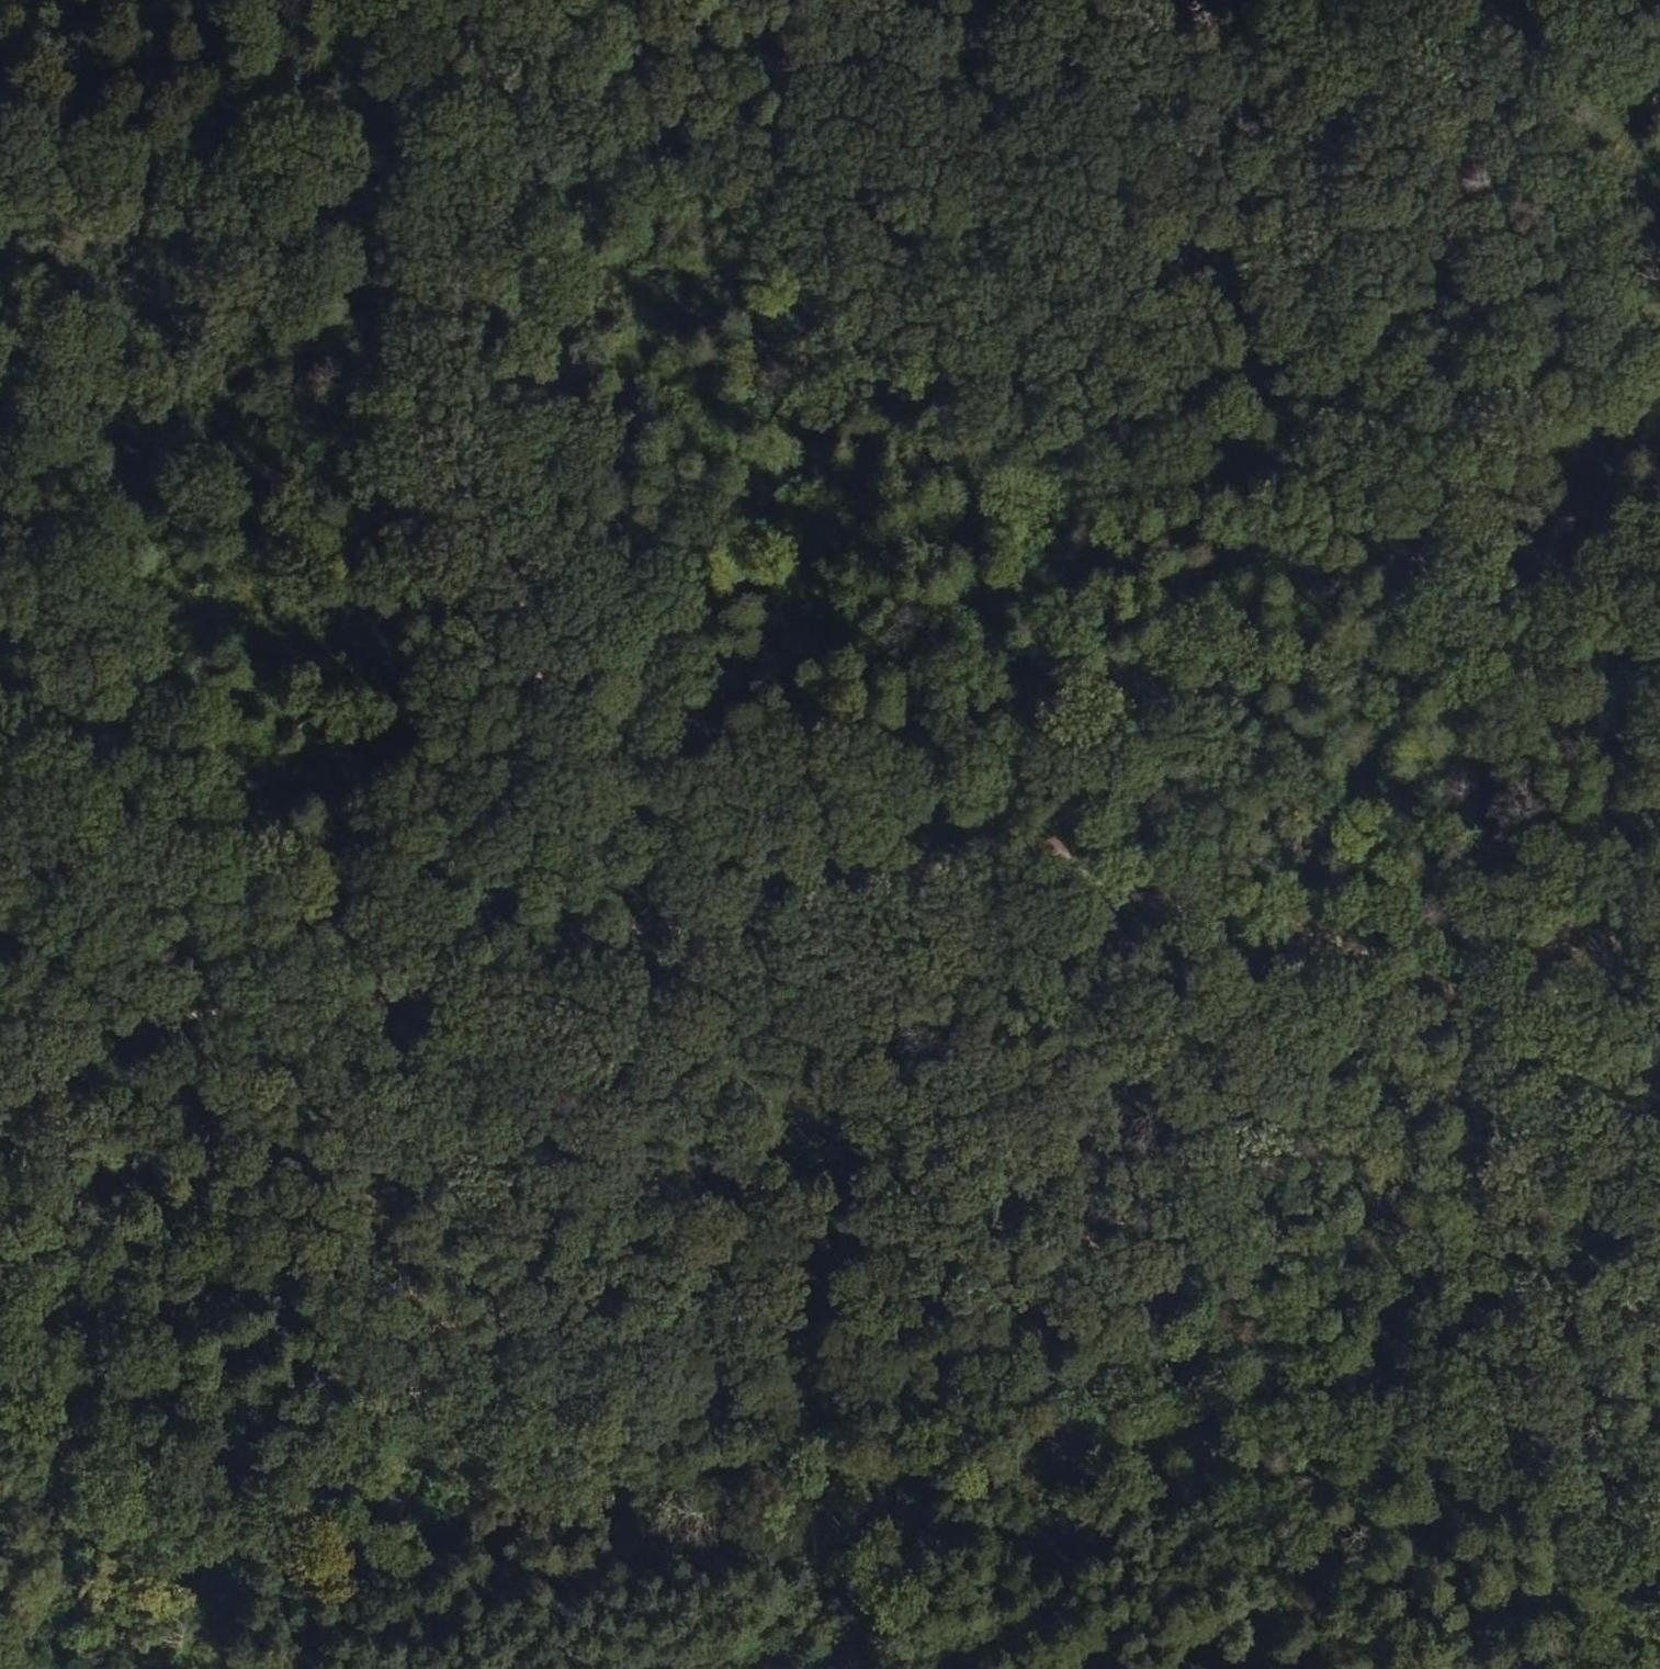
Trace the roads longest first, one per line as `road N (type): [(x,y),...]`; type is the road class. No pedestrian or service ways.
road 1 (track): [(1522,1668),(1326,1546),(1107,1454),(1024,1434),(755,1448),(541,1526),(408,1544),(0,1427)]
road 2 (track): [(1110,0),(1659,280)]

